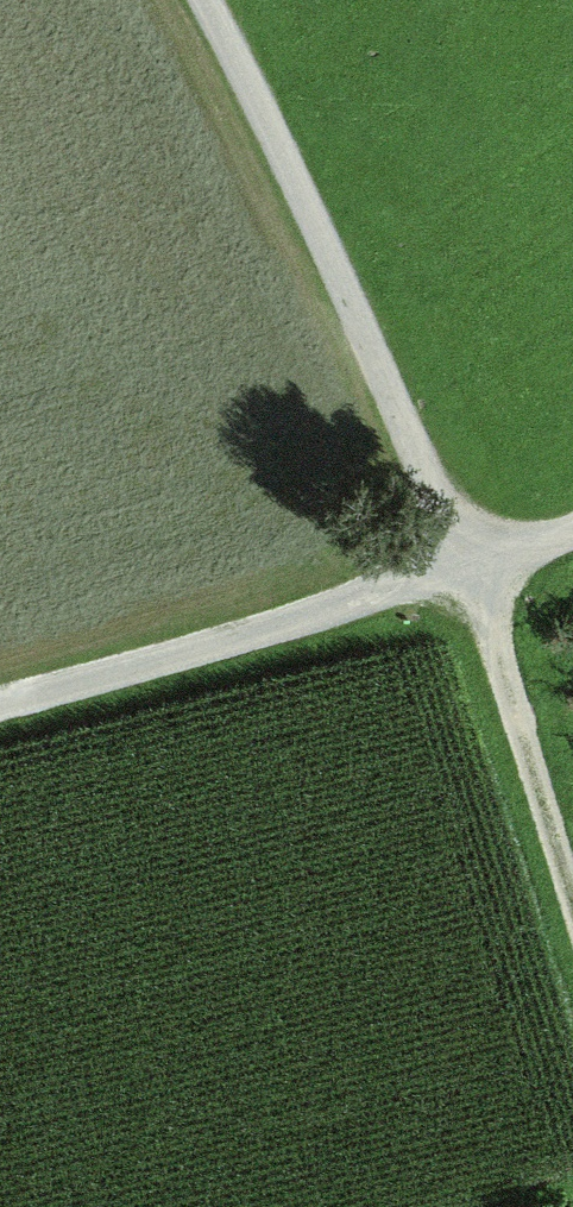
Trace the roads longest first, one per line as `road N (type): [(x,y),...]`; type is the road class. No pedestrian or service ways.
road 1 (track): [(572,864),(479,566),(220,0)]
road 2 (track): [(0,697),(479,566),(572,528)]

